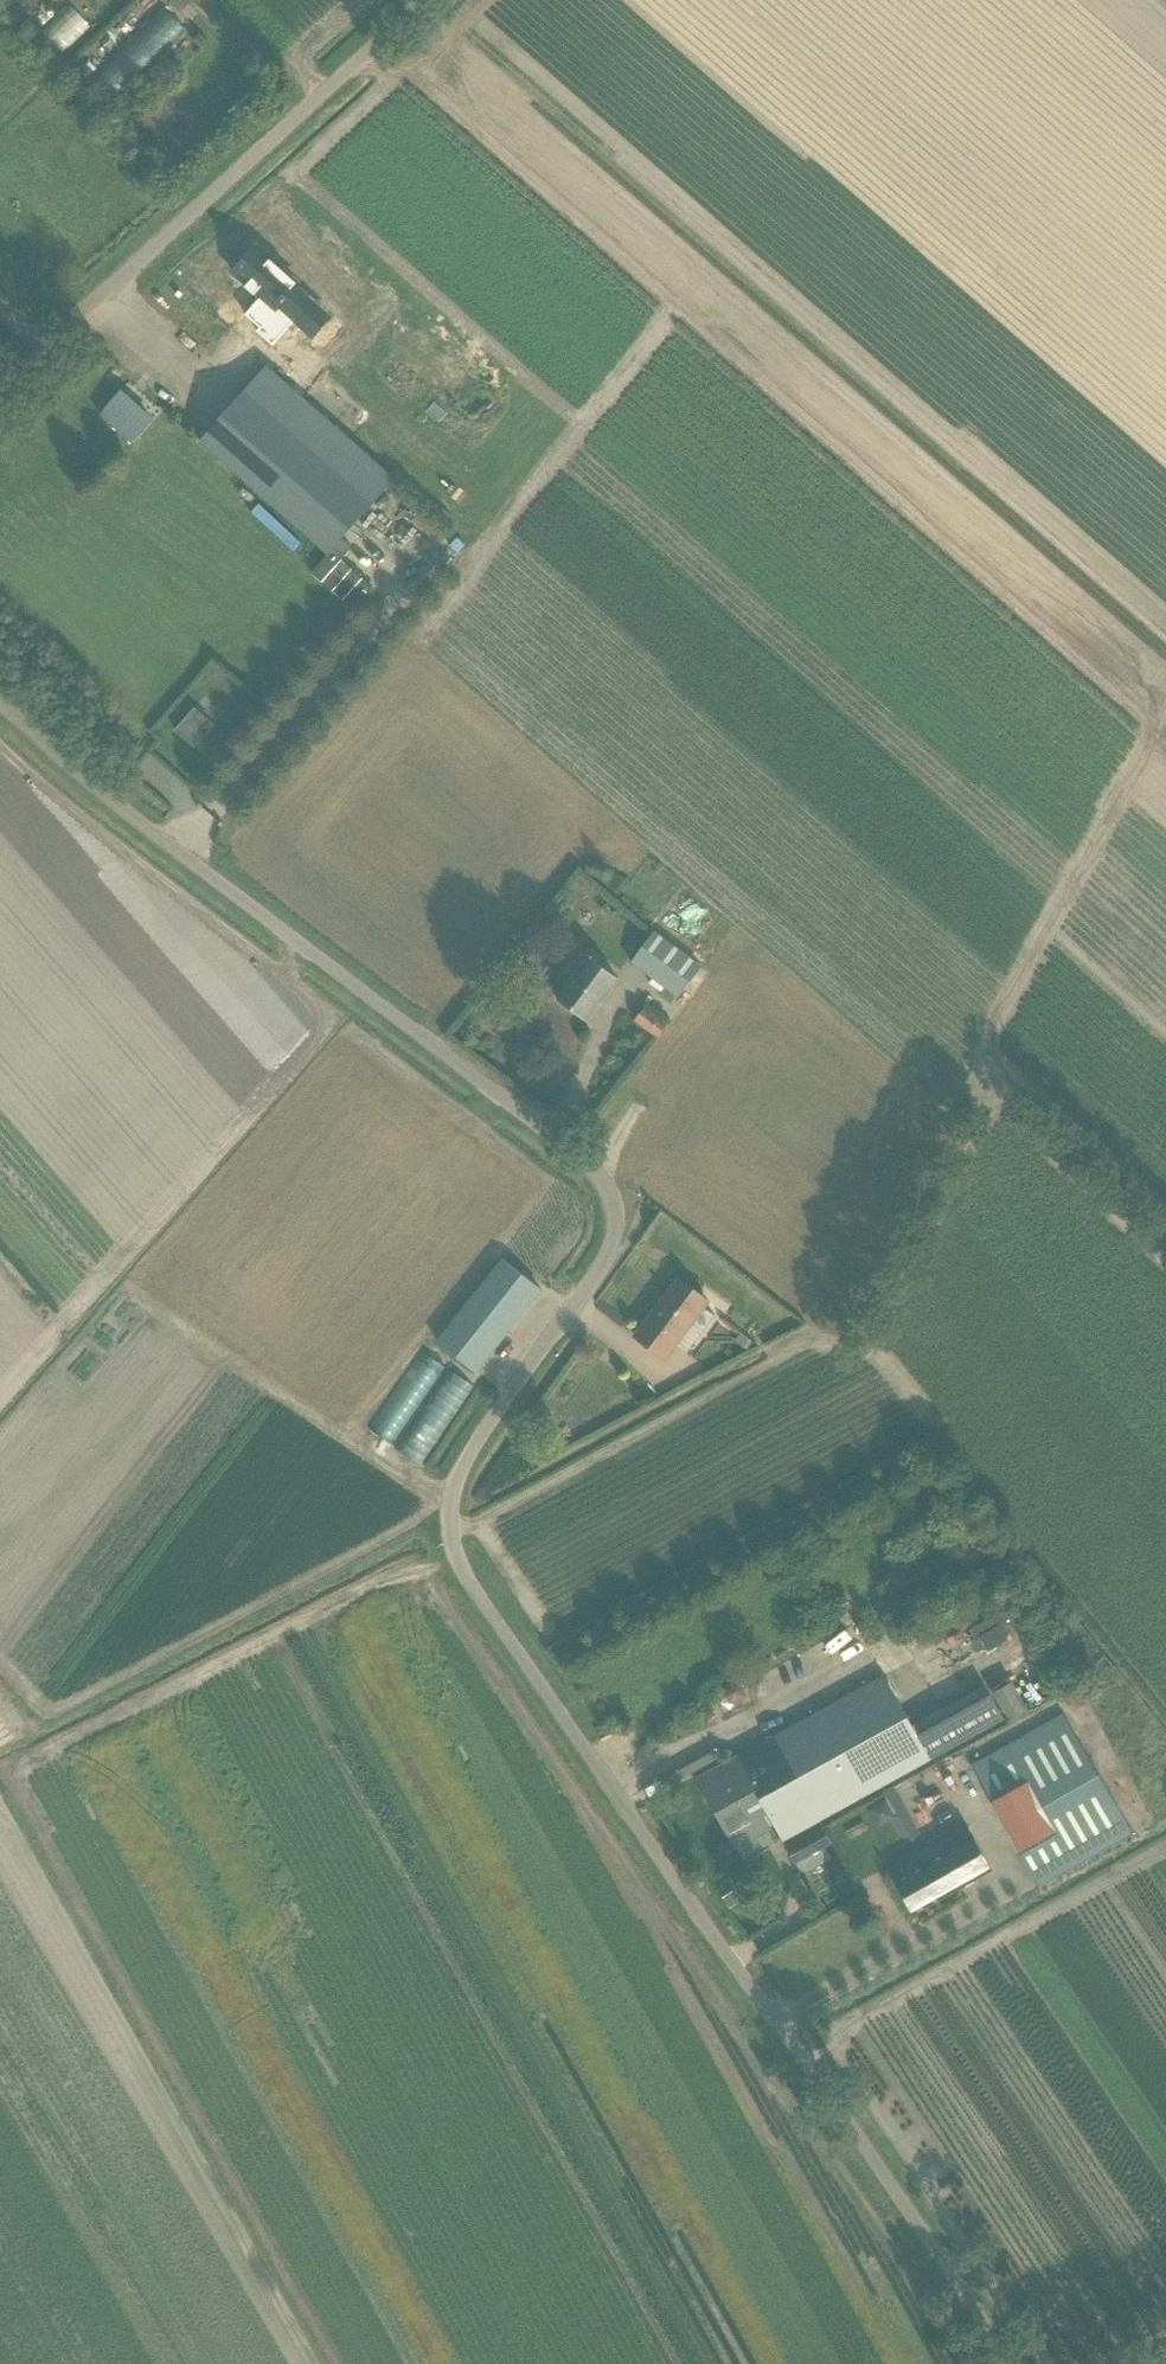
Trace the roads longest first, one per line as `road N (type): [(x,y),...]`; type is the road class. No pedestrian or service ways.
road 1 (unclassified): [(1012,2363),(633,1829),(465,1564),(462,1516),(475,1474),(593,1280),(603,1222),(581,1175),(267,940),(0,711)]
road 2 (unclassified): [(0,393),(181,248),(447,0)]

